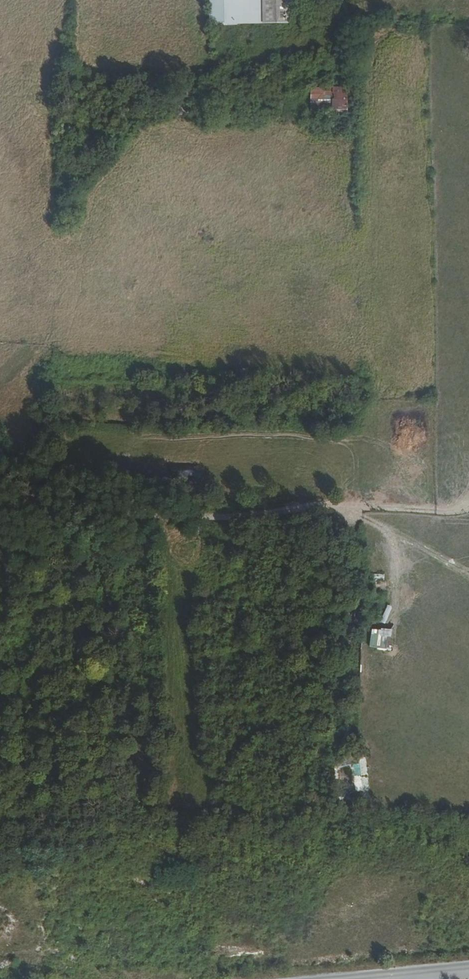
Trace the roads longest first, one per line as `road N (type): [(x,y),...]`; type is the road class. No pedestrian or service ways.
road 1 (residential): [(0,495),(60,509),(224,517),(317,503)]
road 2 (track): [(150,437),(341,441),(356,462),(352,507)]
road 3 (track): [(317,503),(436,510),(468,501)]
road 4 (track): [(468,574),(352,507)]

